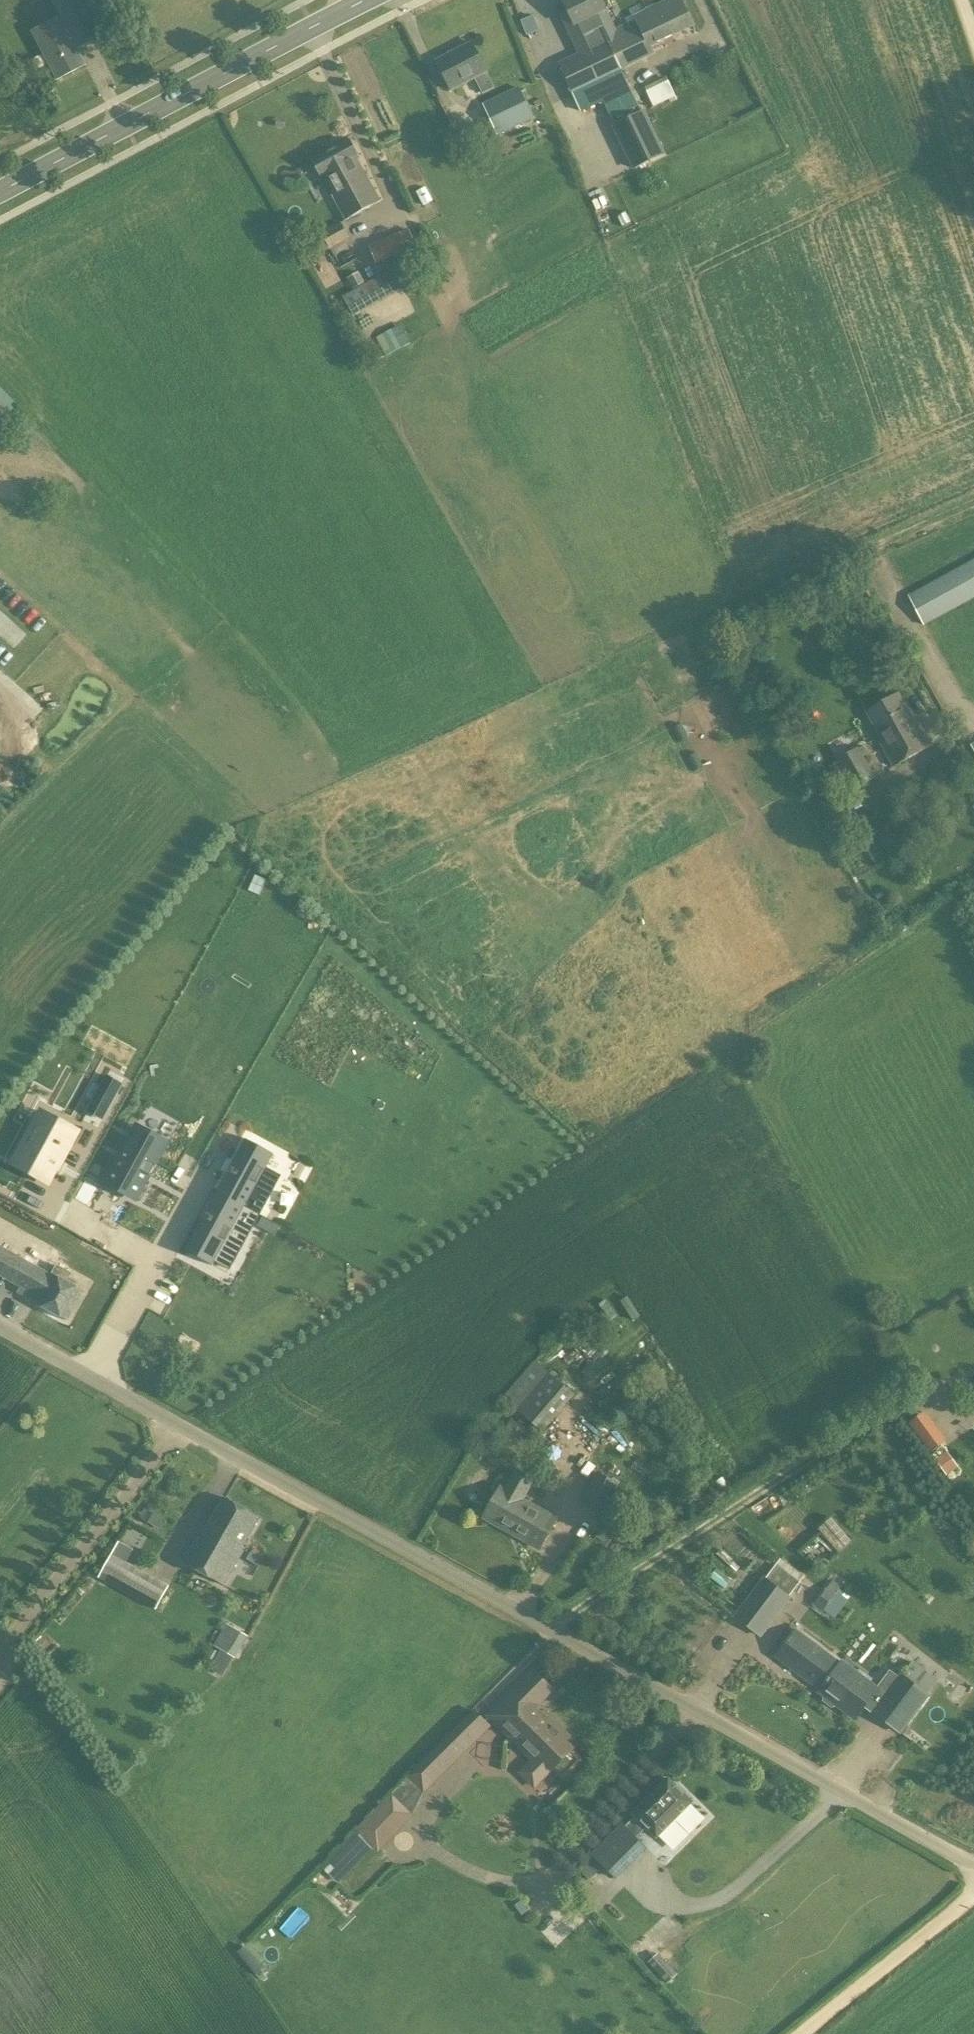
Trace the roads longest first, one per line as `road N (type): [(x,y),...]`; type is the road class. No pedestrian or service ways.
road 1 (unclassified): [(973,1861),(0,1324)]
road 2 (tertiary): [(0,190),(366,0)]
road 3 (track): [(973,1892),(807,2033)]

